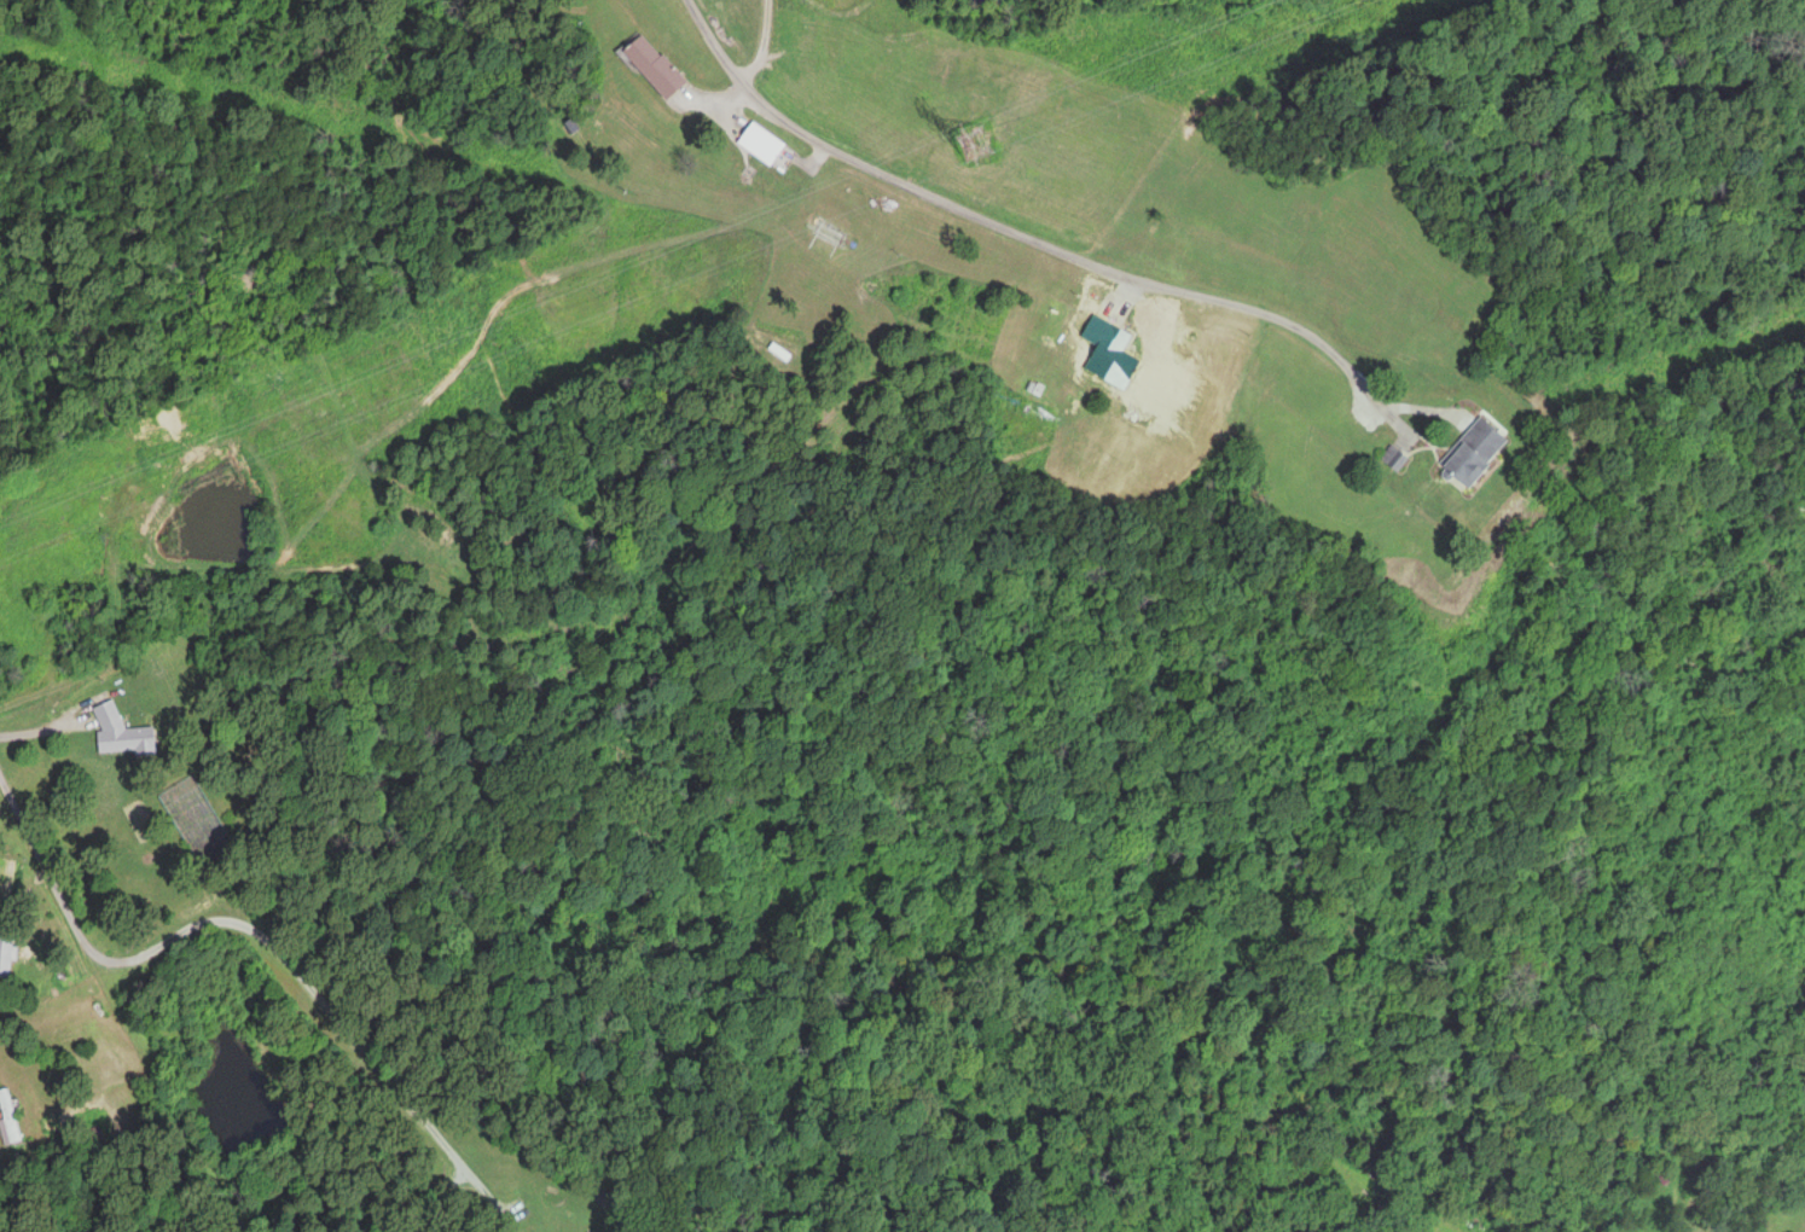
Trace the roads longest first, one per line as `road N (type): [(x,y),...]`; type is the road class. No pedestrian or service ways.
road 1 (residential): [(1371,395),(1327,344),(1277,319),(1138,284),(852,164),(768,115),(697,22)]

